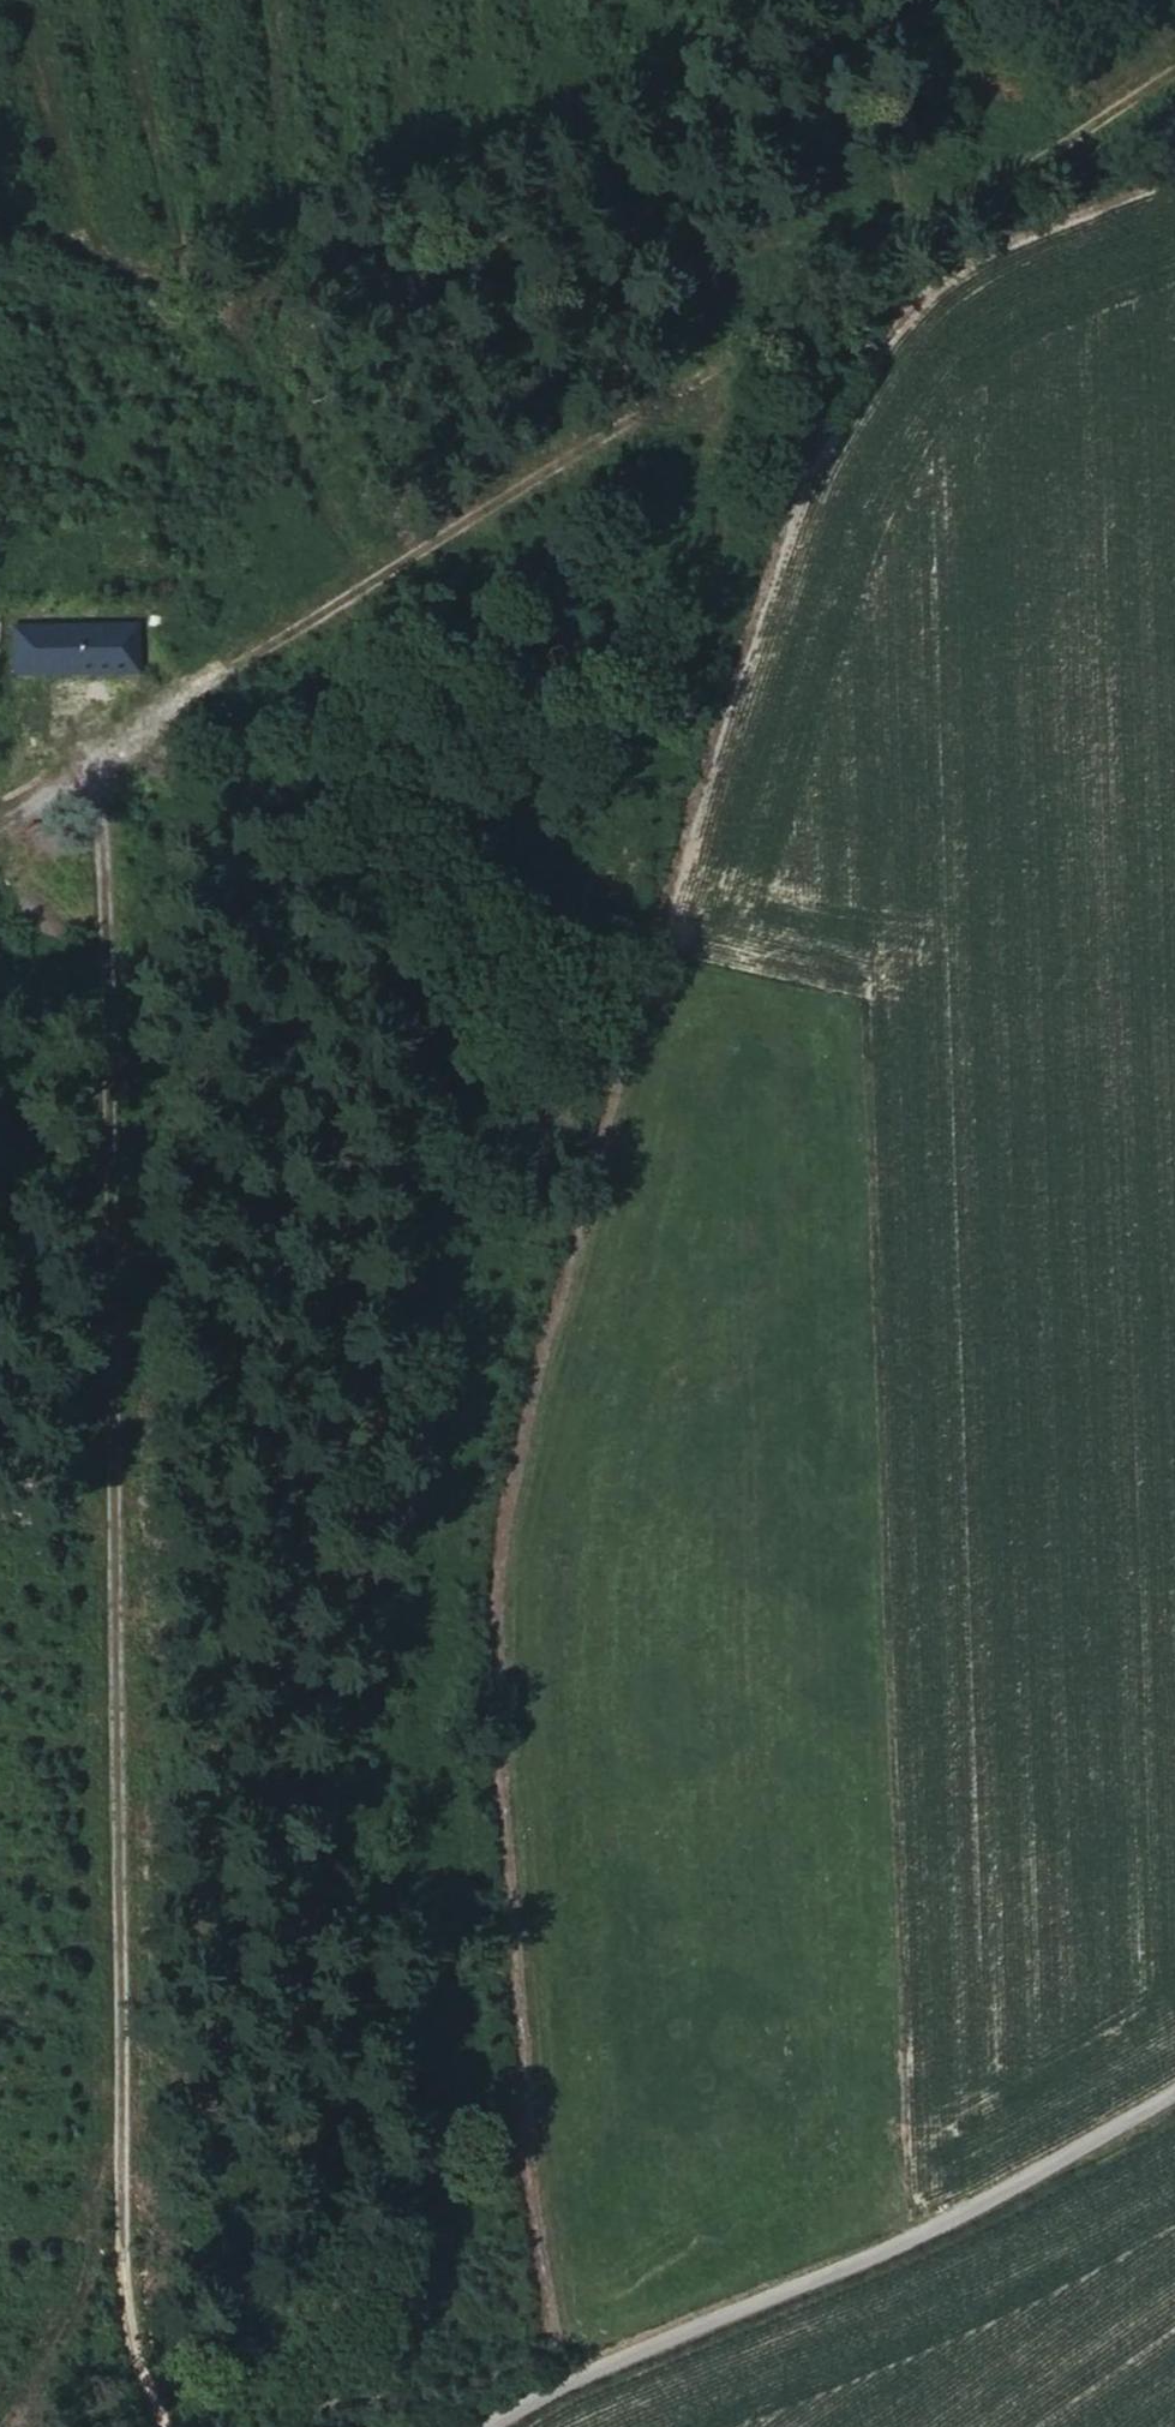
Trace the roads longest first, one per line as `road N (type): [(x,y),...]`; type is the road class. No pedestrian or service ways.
road 1 (track): [(1174,55),(0,803)]
road 2 (unclassified): [(1174,2087),(811,2284),(499,2426)]

